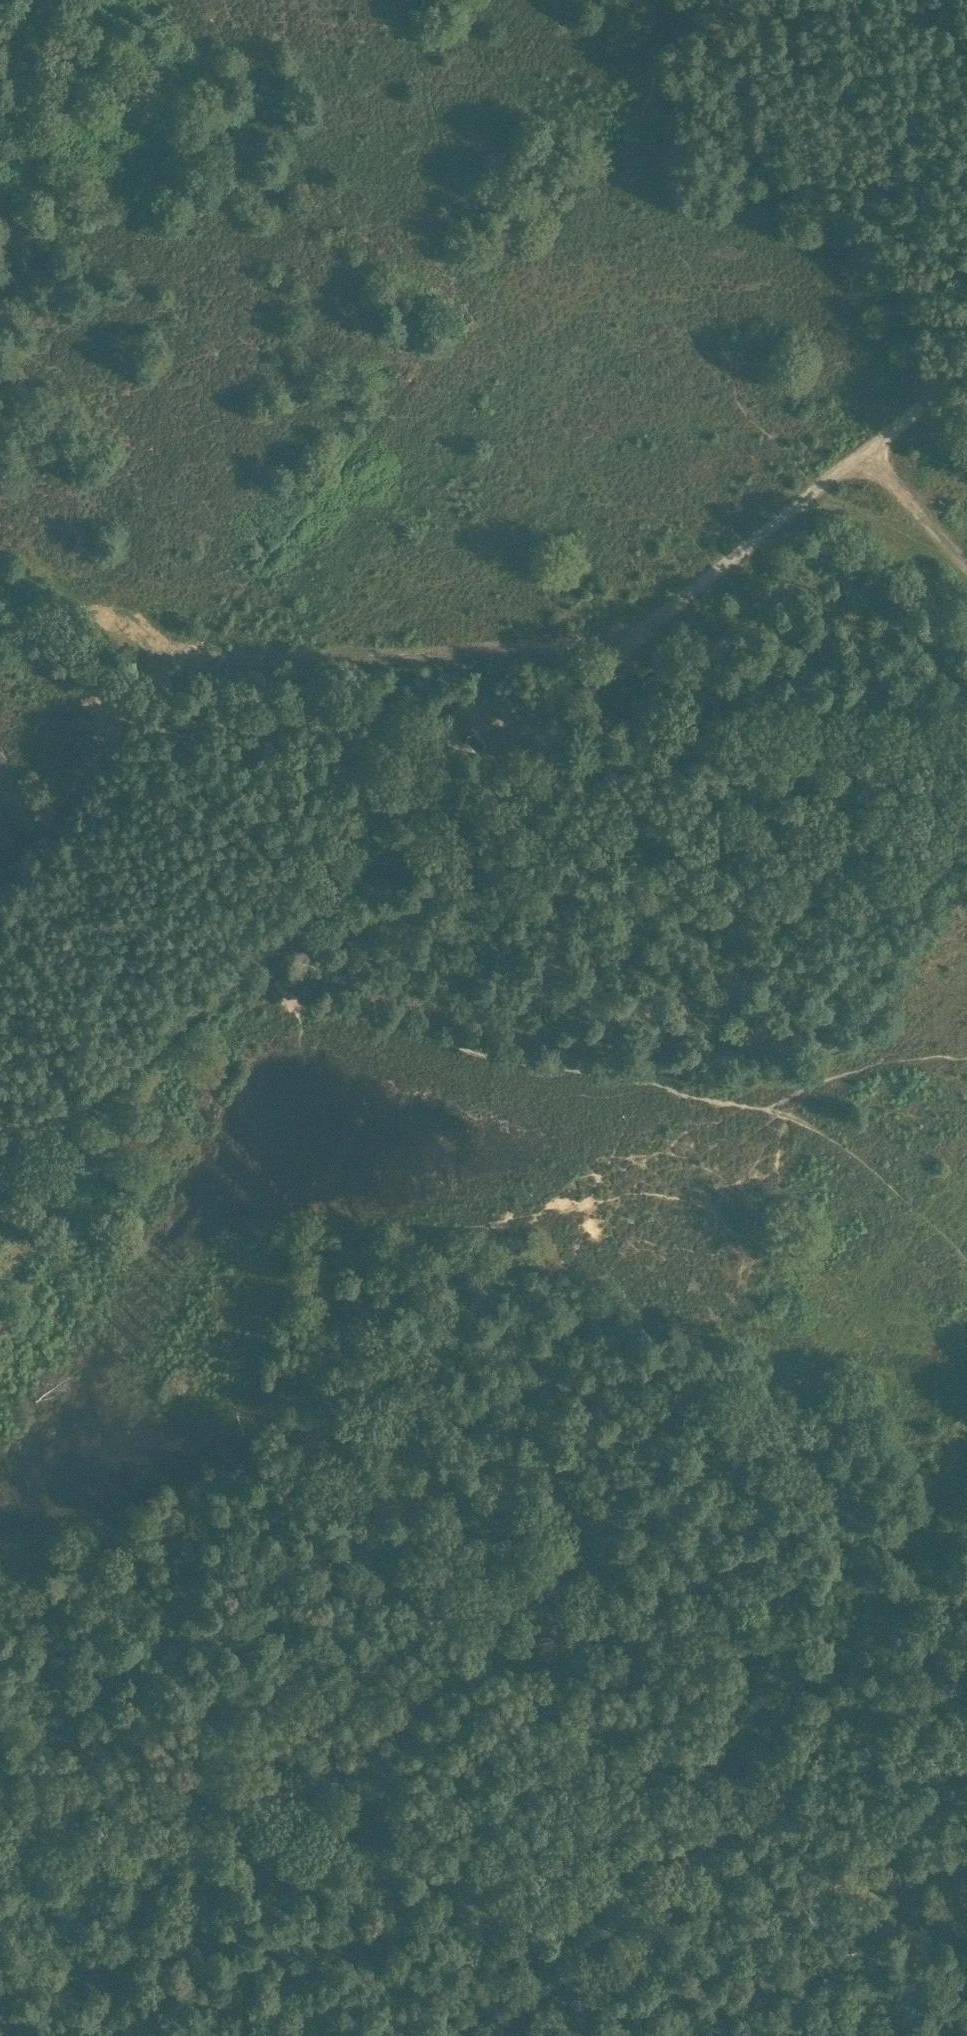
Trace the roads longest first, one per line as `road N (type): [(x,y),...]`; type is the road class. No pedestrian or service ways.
road 1 (track): [(261,954),(966,366)]
road 2 (track): [(509,2035),(715,1857),(966,1609)]
road 3 (track): [(0,1177),(261,954)]
road 4 (track): [(867,454),(966,563)]

